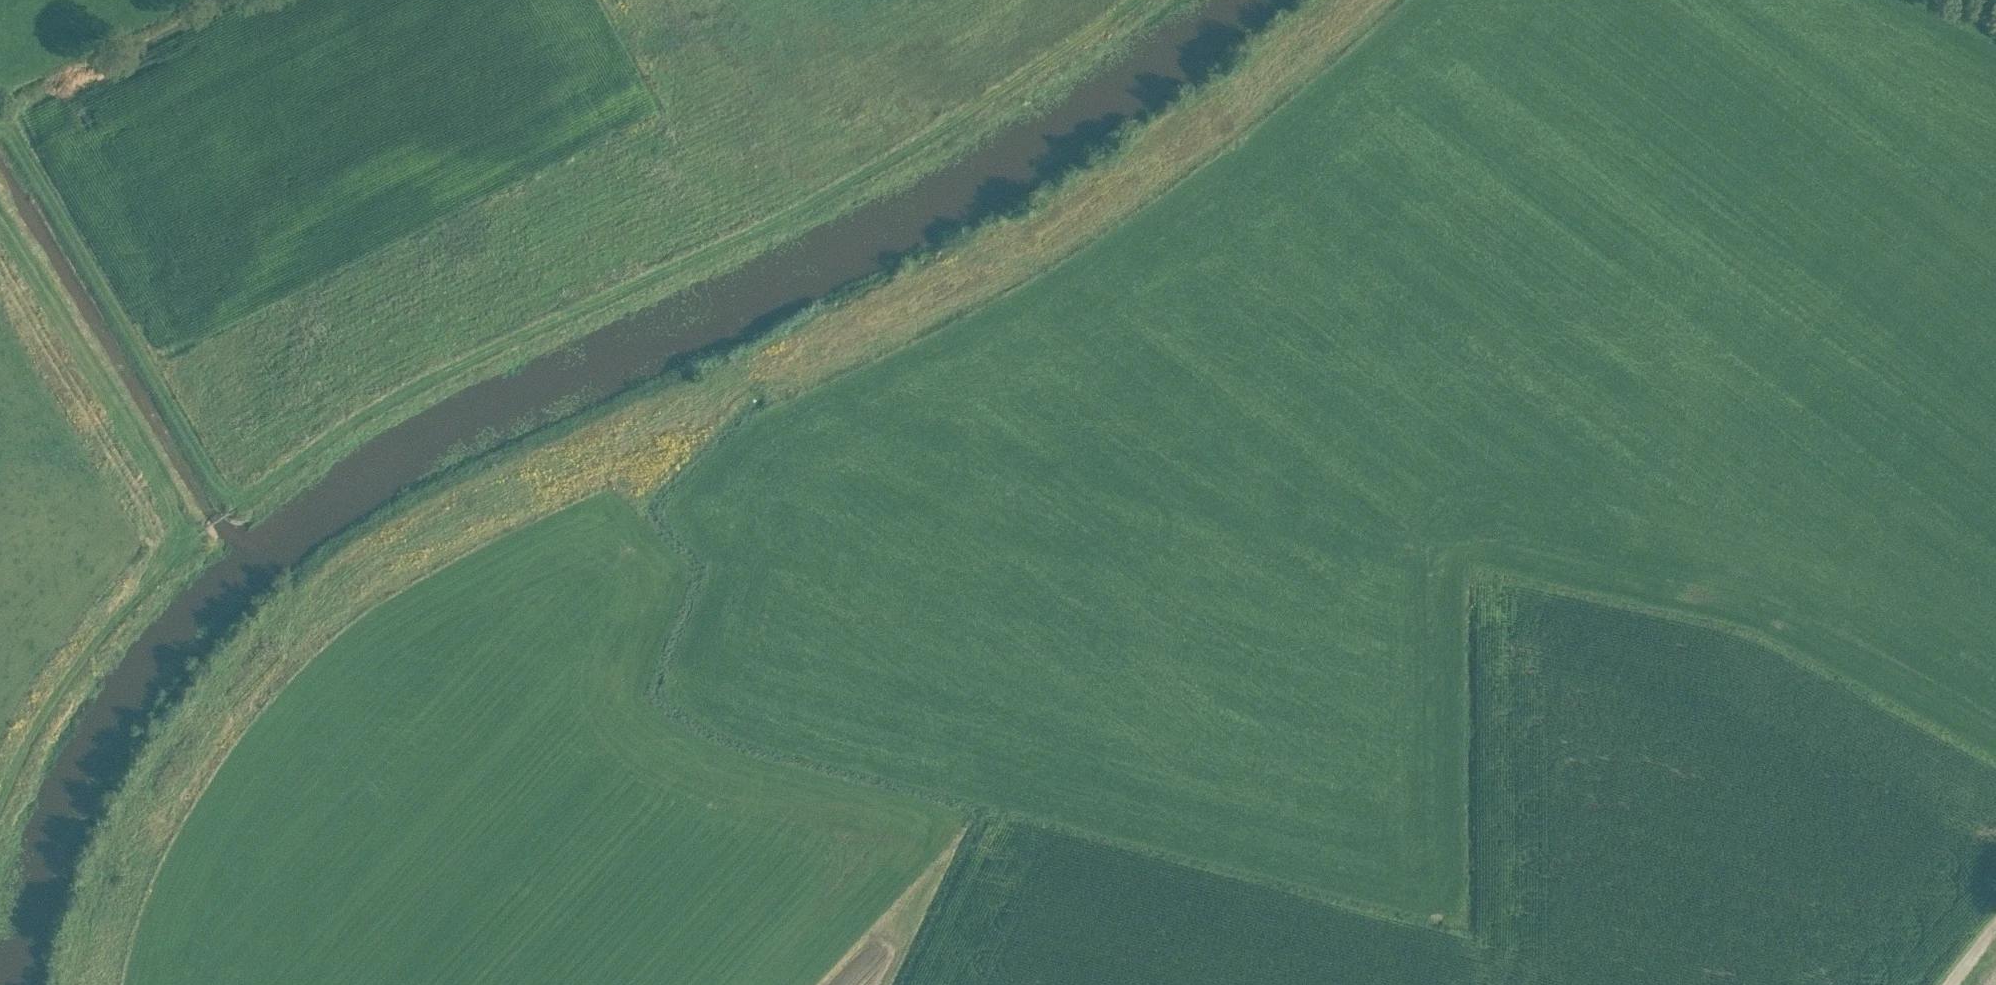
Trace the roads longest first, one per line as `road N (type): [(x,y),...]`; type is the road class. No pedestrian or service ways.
road 1 (track): [(1138,0),(925,151),(335,434),(161,564),(37,725),(0,819)]

